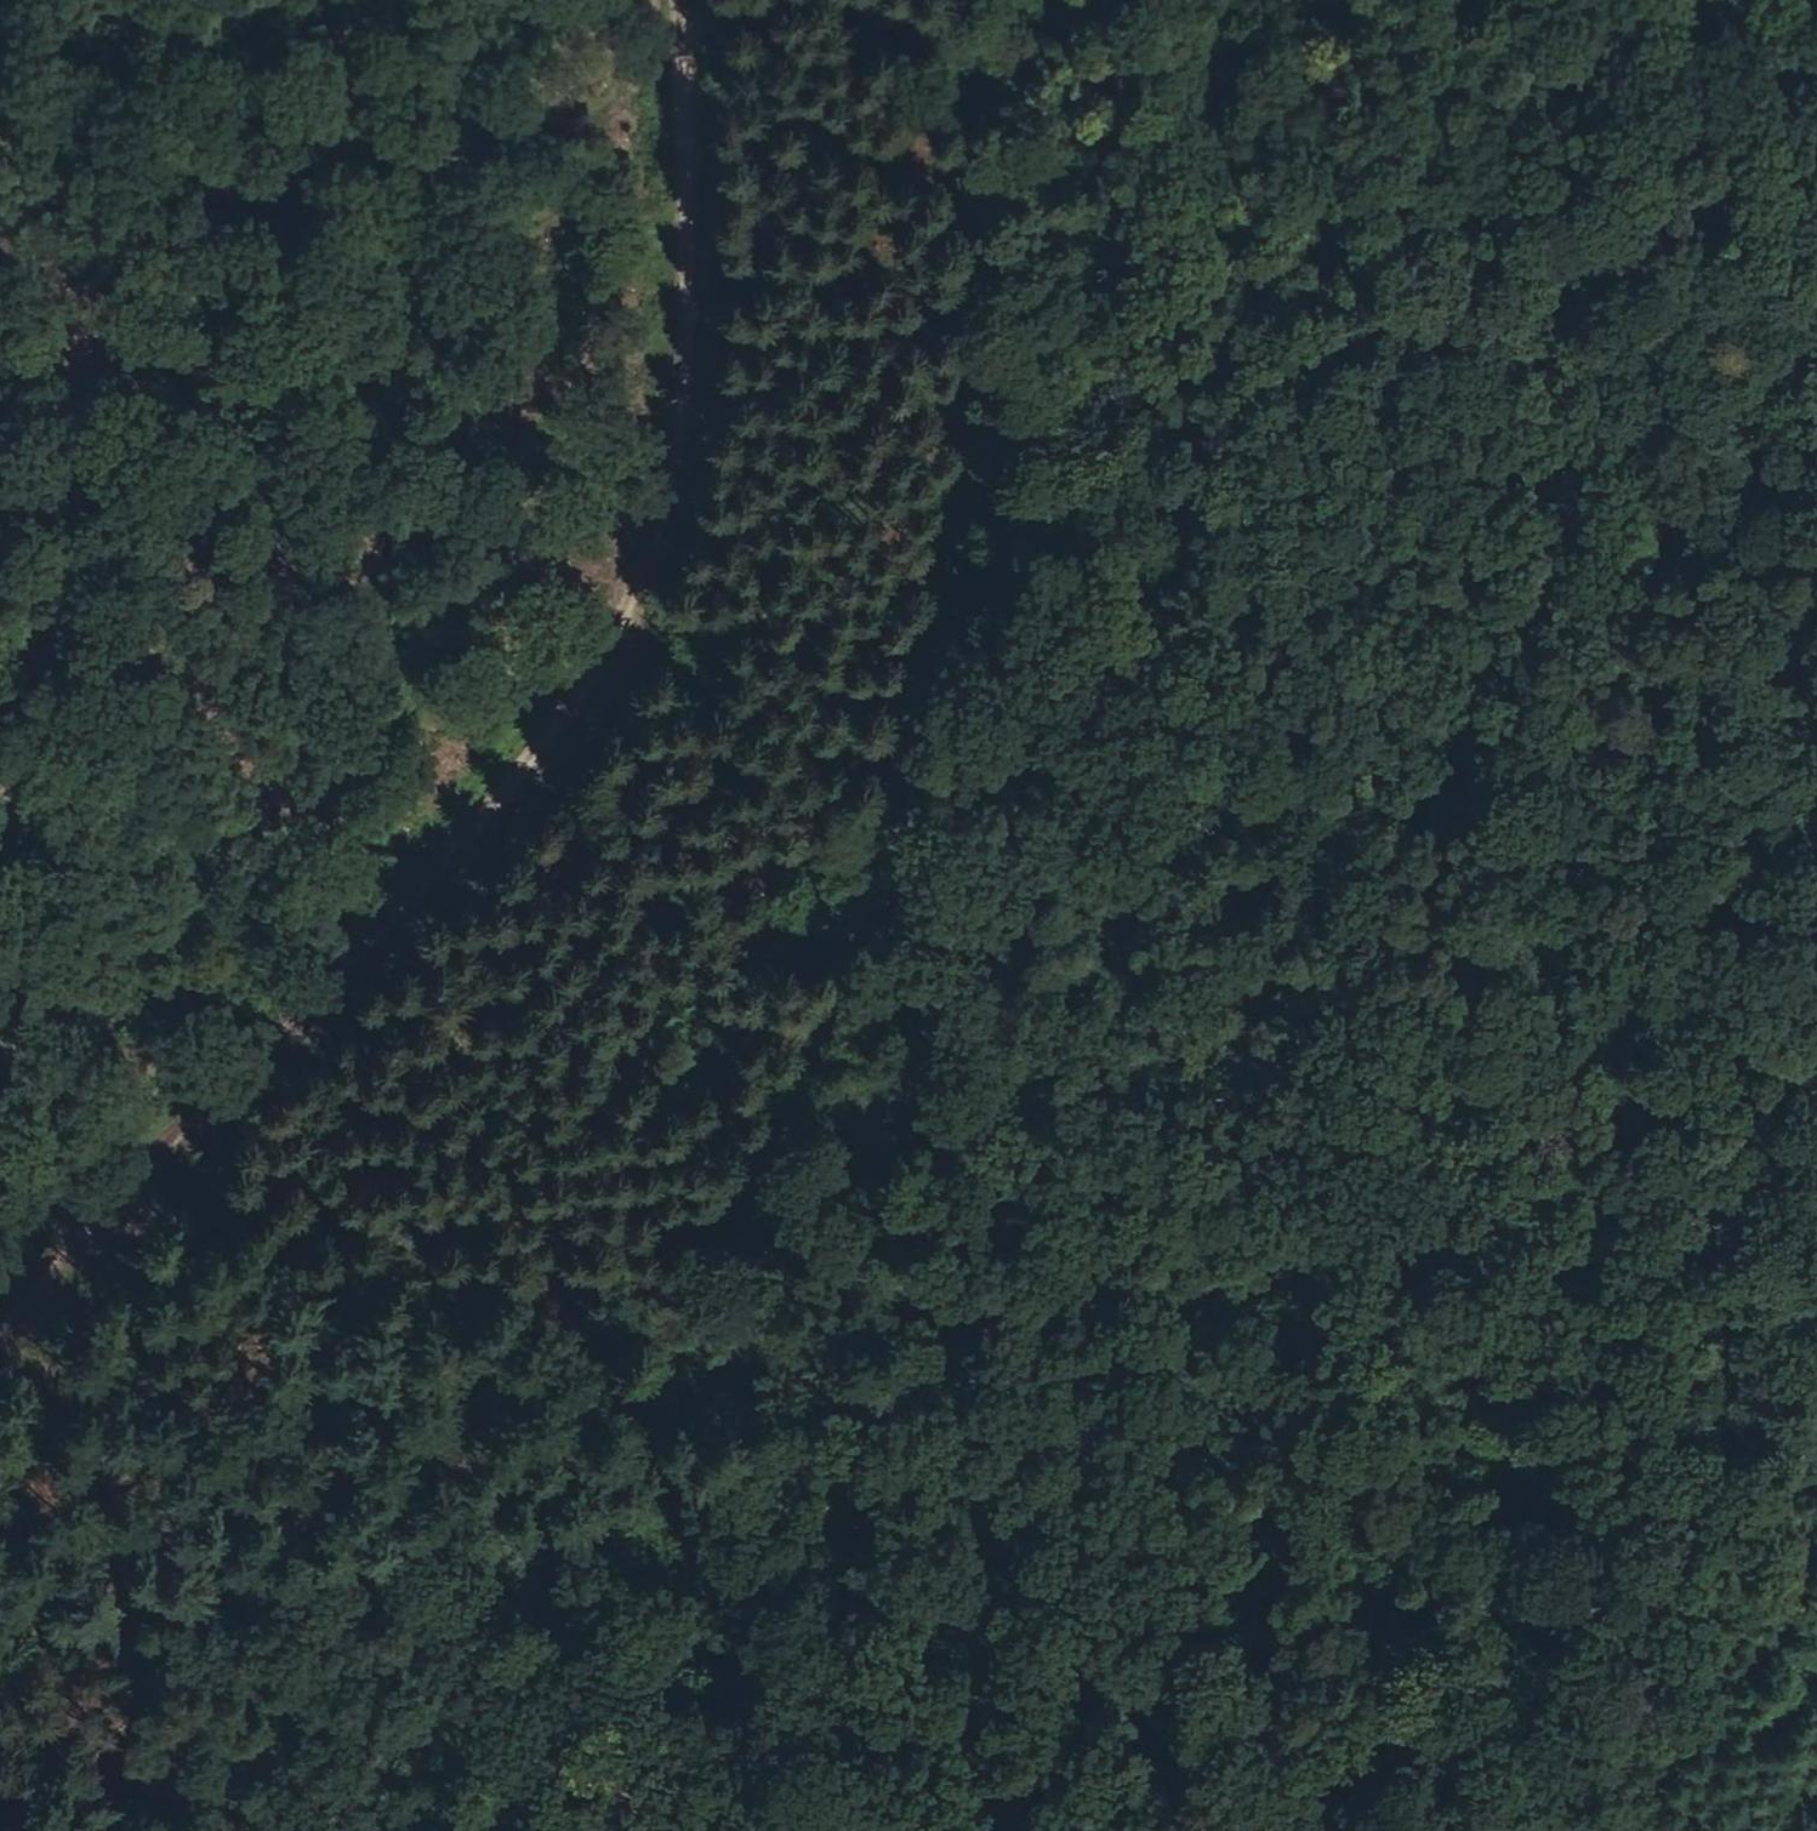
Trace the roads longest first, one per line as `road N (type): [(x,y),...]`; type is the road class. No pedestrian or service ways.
road 1 (track): [(1816,1153),(0,1485)]
road 2 (track): [(0,1347),(85,1248),(509,811),(614,670),(660,555),(686,417),(679,0)]

